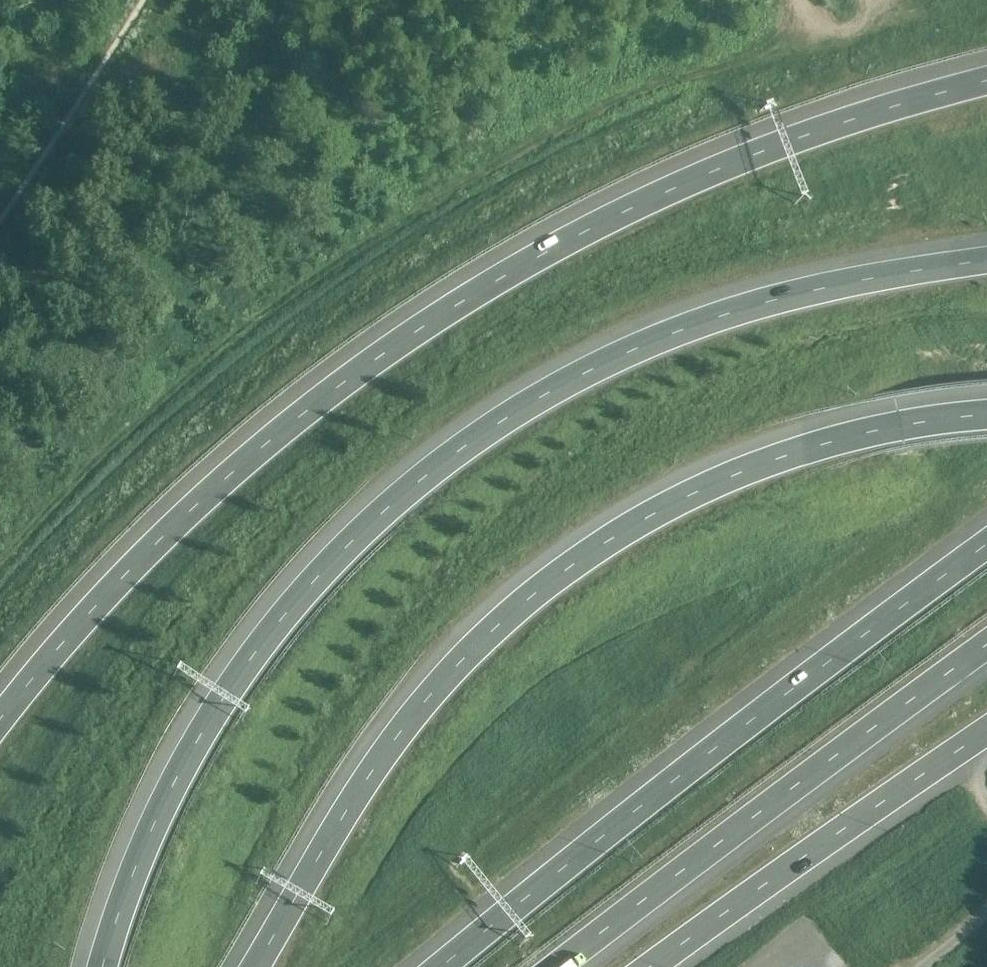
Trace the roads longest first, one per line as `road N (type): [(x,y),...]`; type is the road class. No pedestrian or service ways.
road 1 (motorway): [(986,259),(791,293),(628,346),(453,453),(348,544),(270,631),(207,723),(152,824),(102,966)]
road 2 (motorway): [(986,79),(755,150),(608,219),(420,326),(341,379),(212,487),(81,617),(0,715)]
road 3 (motorway): [(986,414),(902,426),(770,462),(630,528),(530,595),(396,735),(255,966)]
road 4 (motorway): [(986,544),(442,966)]
road 5 (motorway): [(567,966),(986,645)]
road 6 (track): [(783,0),(781,23),(764,44),(634,92),(345,250)]
road 7 (motorway): [(647,966),(986,731)]

